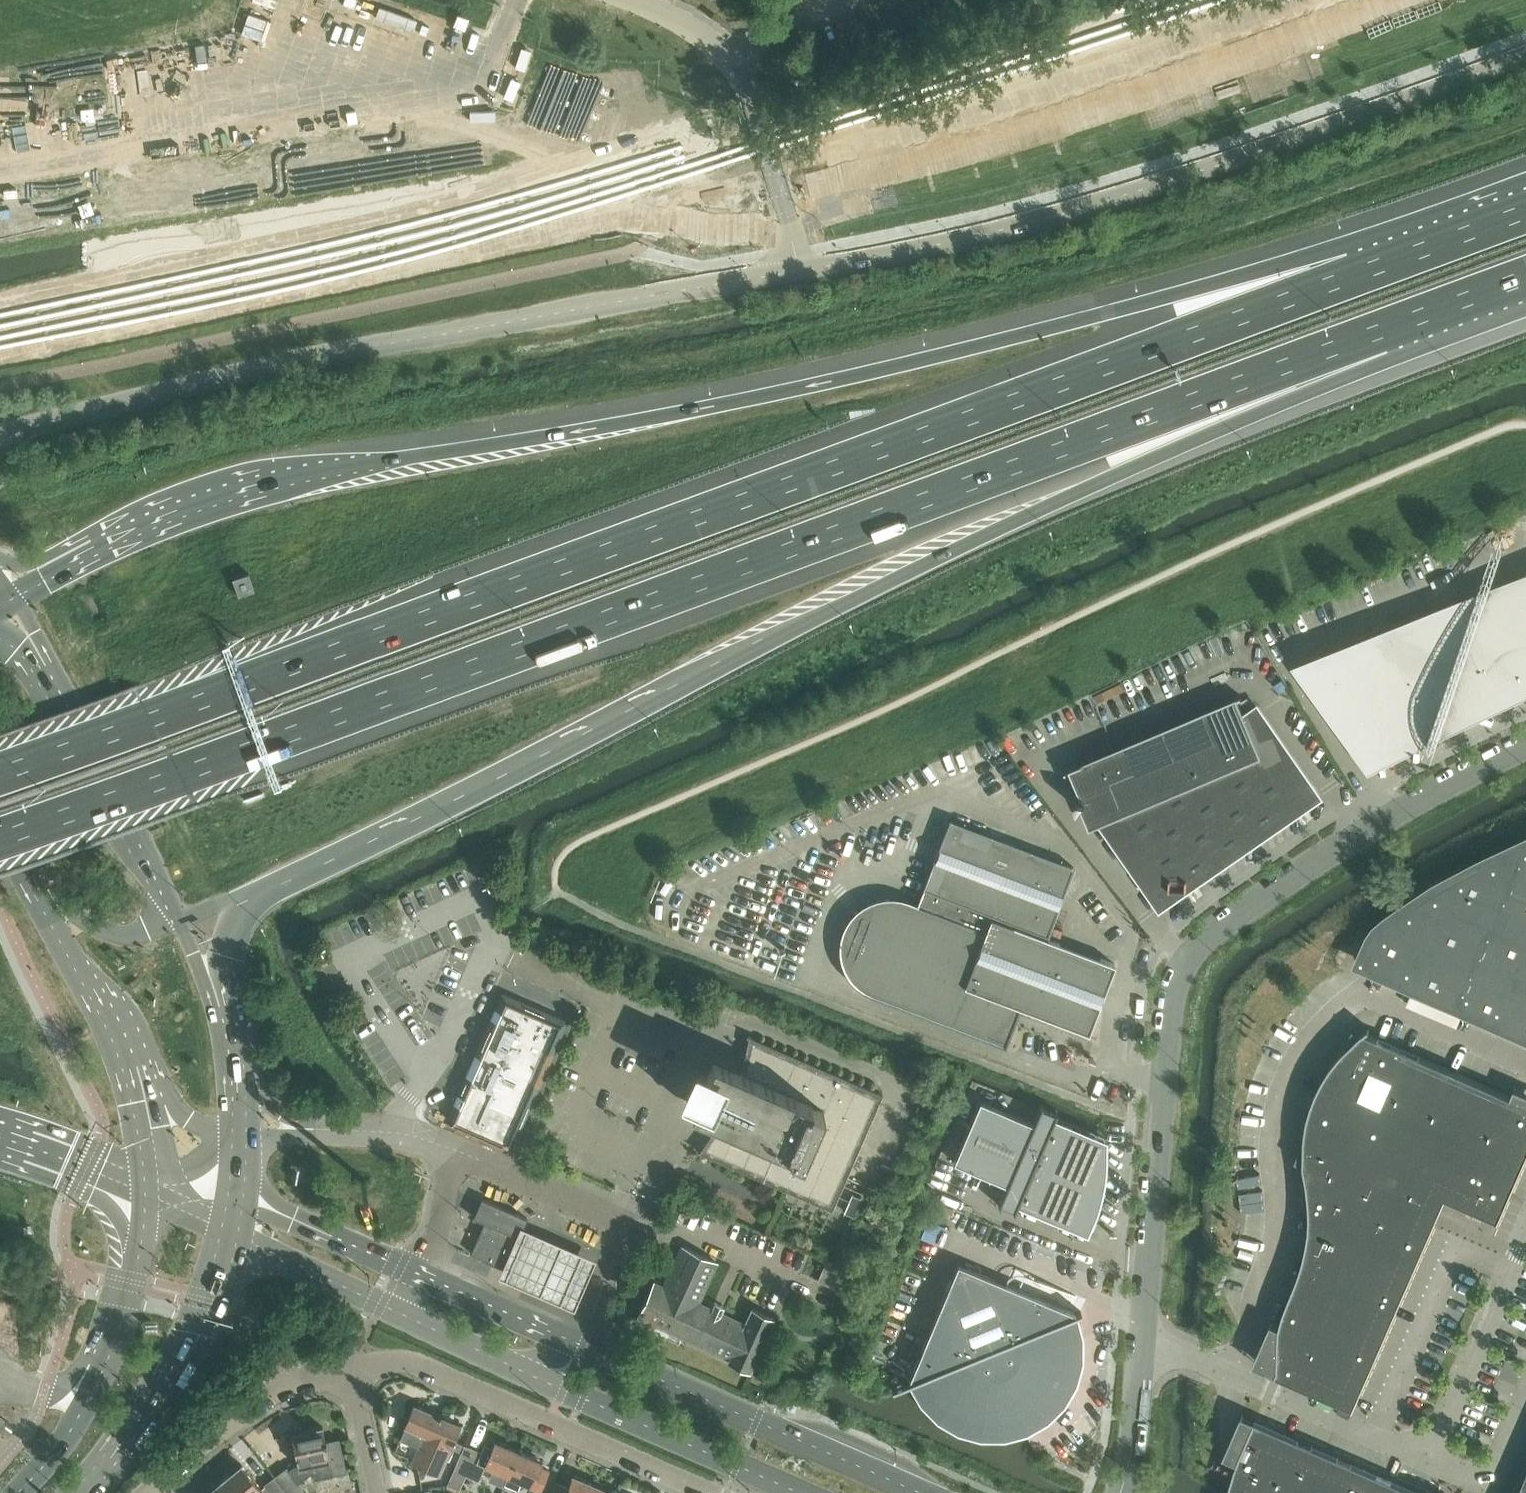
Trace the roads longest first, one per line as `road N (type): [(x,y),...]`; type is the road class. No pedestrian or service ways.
road 1 (motorway): [(0,837),(1387,330)]
road 2 (motorway): [(1356,273),(0,773)]
road 3 (motorway): [(1356,273),(1173,295),(721,403),(268,483),(188,505),(94,546)]
road 4 (motorway): [(271,887),(1114,476),(1387,330)]
road 5 (unclassified): [(0,437),(251,371),(797,271)]
road 6 (unclassified): [(1144,1337),(1172,993),(1186,957),(1300,870),(1525,748)]
road 7 (unclassified): [(797,271),(972,240),(1108,203),(1525,57)]
road 8 (unclassified): [(1525,1056),(1362,990),(1316,1029),(1287,1095),(1281,1254),(1235,1374)]
road 9 (residential): [(708,1492),(433,1371),(402,1362),(353,1370)]
road 10 (secondary): [(917,1492),(572,1342)]
road 11 (secondary): [(180,920),(8,601)]
road 12 (unclassified): [(797,271),(776,173),(729,61),(685,24),(630,0)]
road 13 (secondary): [(146,1192),(133,1281),(99,1380),(21,1492)]
road 14 (unclassified): [(572,1342),(625,1224),(456,1150)]
road 15 (secondary): [(70,1492),(159,1381),(202,1298),(222,1229)]
road 16 (secondary): [(531,1375),(797,1492)]
road 17 (residential): [(146,1492),(262,1399),(353,1370)]
road 18 (unclassified): [(1525,1243),(1431,1458)]
road 19 (unclassified): [(1431,1458),(1235,1374)]
road 20 (secondary): [(418,1275),(228,1195)]
road 21 (secondary): [(222,1229),(398,1319)]
road 22 (secondary): [(35,898),(123,1068)]
road 23 (motorway): [(1525,210),(1356,273)]
road 24 (secondary): [(572,1342),(418,1275)]
road 25 (unclassified): [(1123,1492),(1144,1337)]
road 26 (motorway): [(0,1136),(146,1192)]
road 27 (motorway): [(35,898),(126,936),(180,920)]
road 28 (motorway): [(1387,330),(1525,279)]
road 29 (secondary): [(398,1319),(531,1375)]
road 30 (unclassified): [(316,1130),(392,1132),(456,1150)]
road 31 (motorway): [(219,1004),(236,928),(248,904),(271,887)]
road 32 (unclassified): [(456,1150),(448,1200),(418,1275)]
road 33 (unclassified): [(123,1068),(189,1120),(233,1137)]
road 34 (secondary): [(123,1068),(146,1192)]
road 35 (residential): [(379,1492),(353,1370)]

